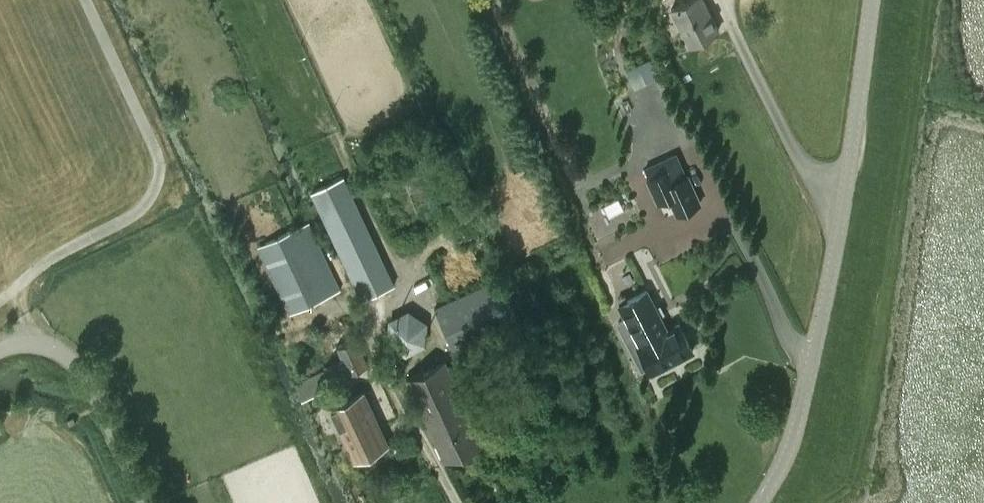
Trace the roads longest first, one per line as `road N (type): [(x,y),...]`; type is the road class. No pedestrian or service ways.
road 1 (tertiary): [(760,502),(792,448),(834,277),(876,0)]
road 2 (track): [(0,305),(70,250),(144,212),(162,172),(83,0)]
road 3 (unclassified): [(0,353),(36,345),(78,367),(143,502)]

